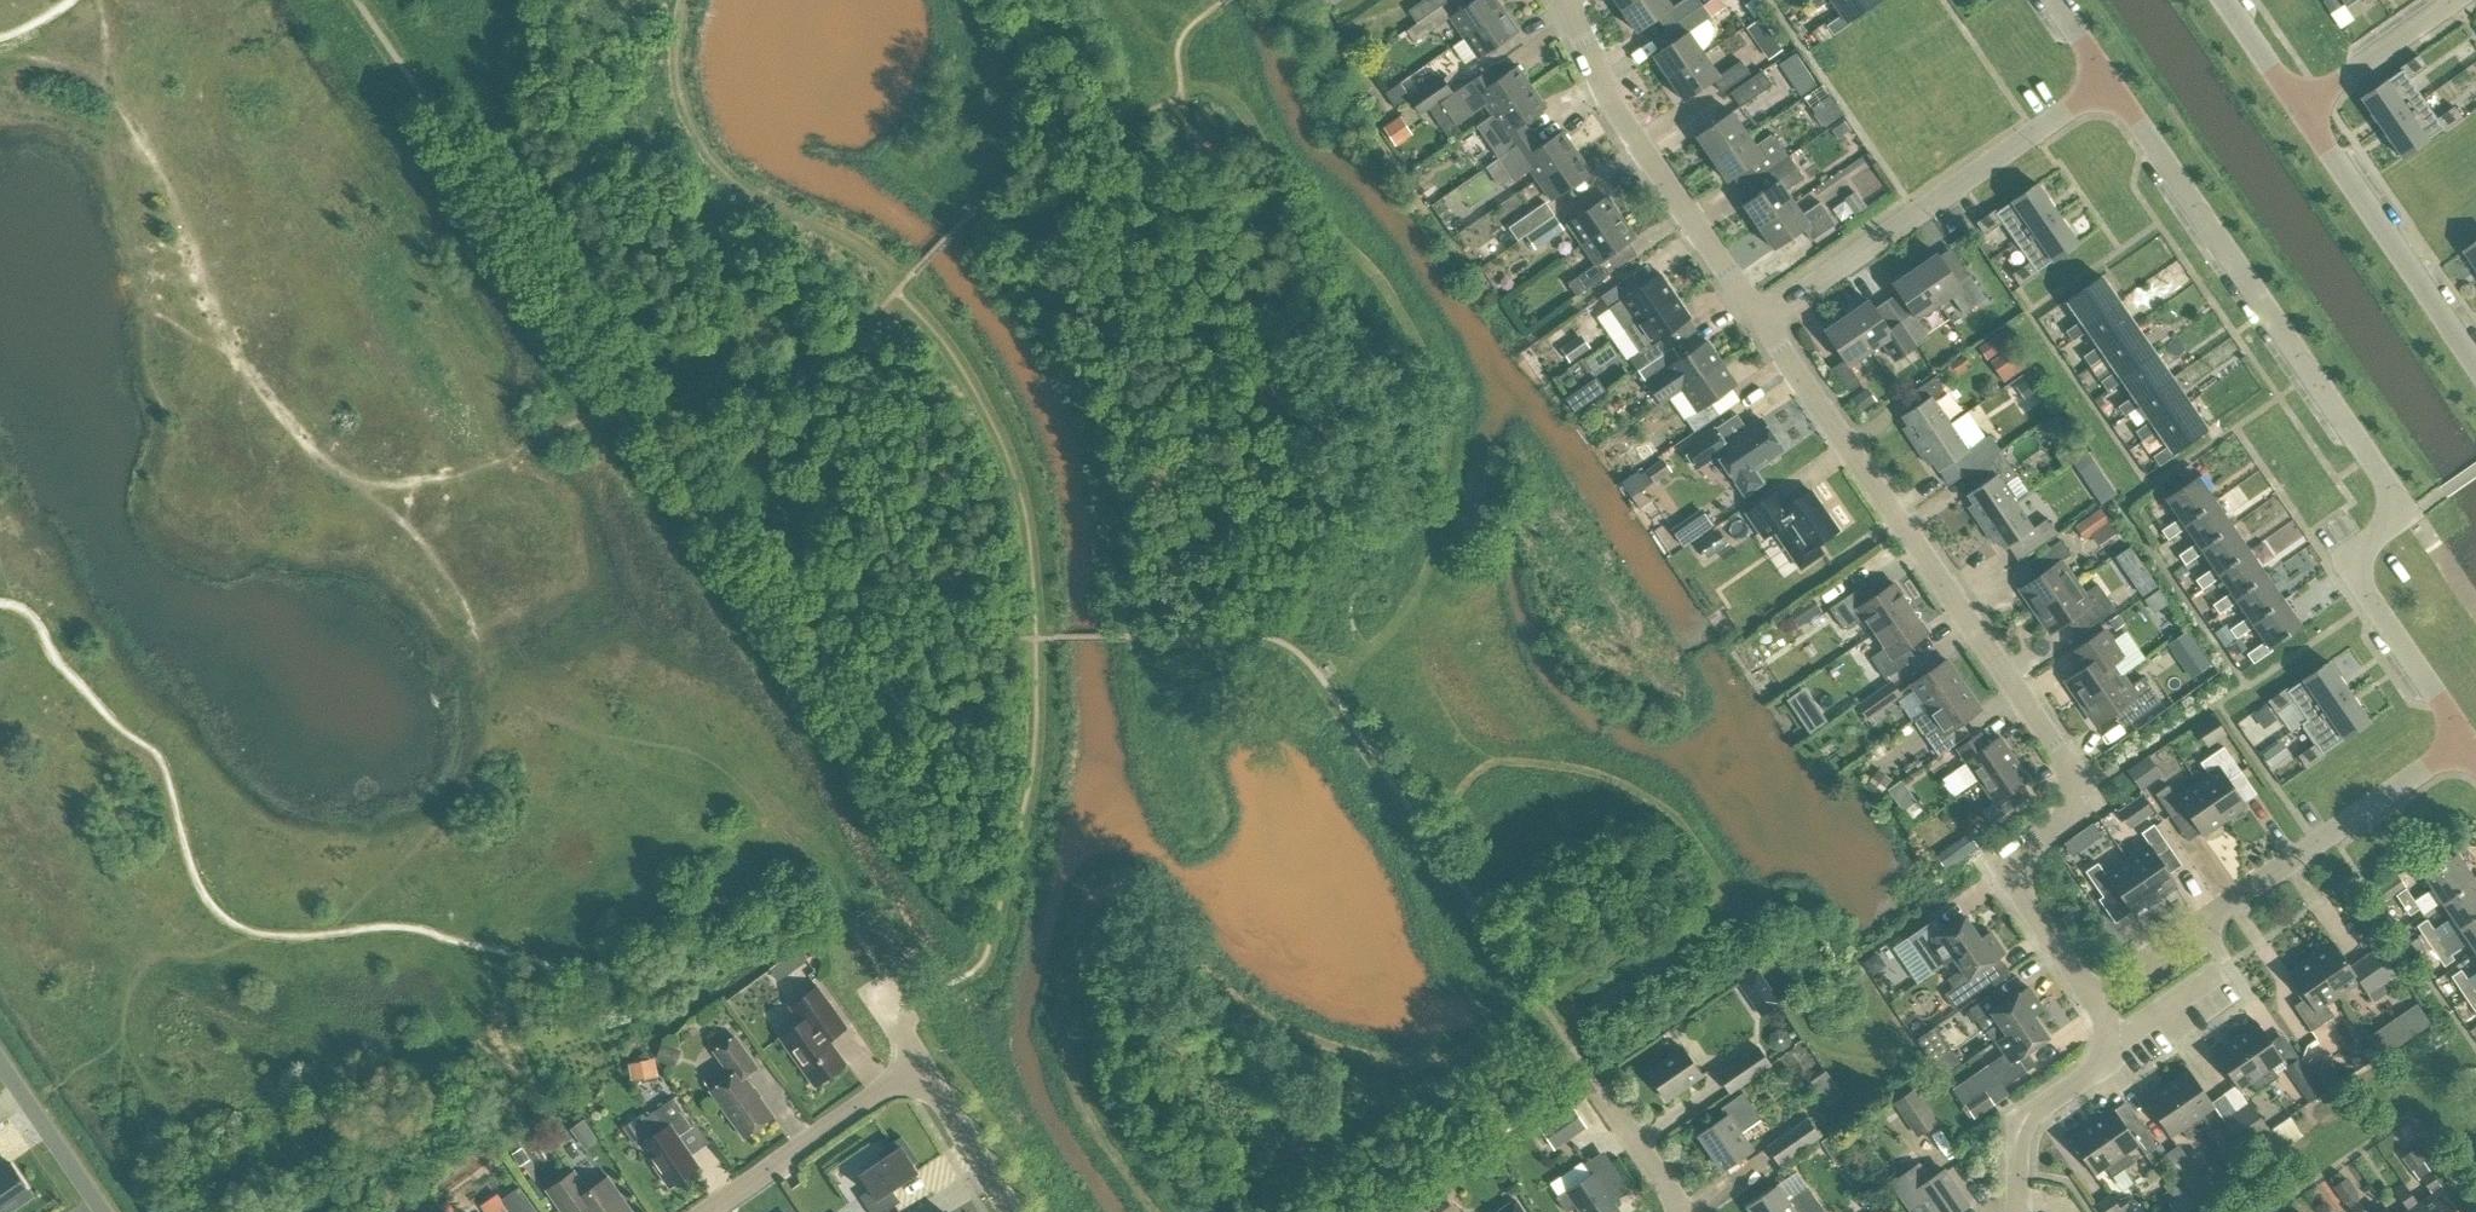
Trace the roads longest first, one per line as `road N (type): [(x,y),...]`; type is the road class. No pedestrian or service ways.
road 1 (residential): [(2096,1003),(2004,869),(2079,811),(2087,792),(1759,318)]
road 2 (residential): [(2467,738),(2362,583),(2366,555),(2395,525),(2383,477),(2109,81)]
road 3 (residential): [(2096,1003),(2208,936),(2217,915),(2467,738)]
road 4 (residential): [(1759,318),(2109,81)]
road 5 (residential): [(1759,318),(1603,89),(1564,0)]
road 6 (residential): [(2475,366),(2300,112)]
road 7 (residential): [(711,1211),(921,1061)]
road 8 (residential): [(2017,1211),(2027,1119),(2099,1068),(2111,1039)]
road 9 (residential): [(2300,112),(2456,0)]
road 10 (residential): [(0,1060),(105,1211)]
road 11 (residential): [(1012,1211),(921,1061)]
road 12 (residential): [(1680,1211),(1600,1089)]
road 13 (residential): [(2222,0),(2300,112)]
road 14 (residential): [(2111,1039),(2223,969)]

